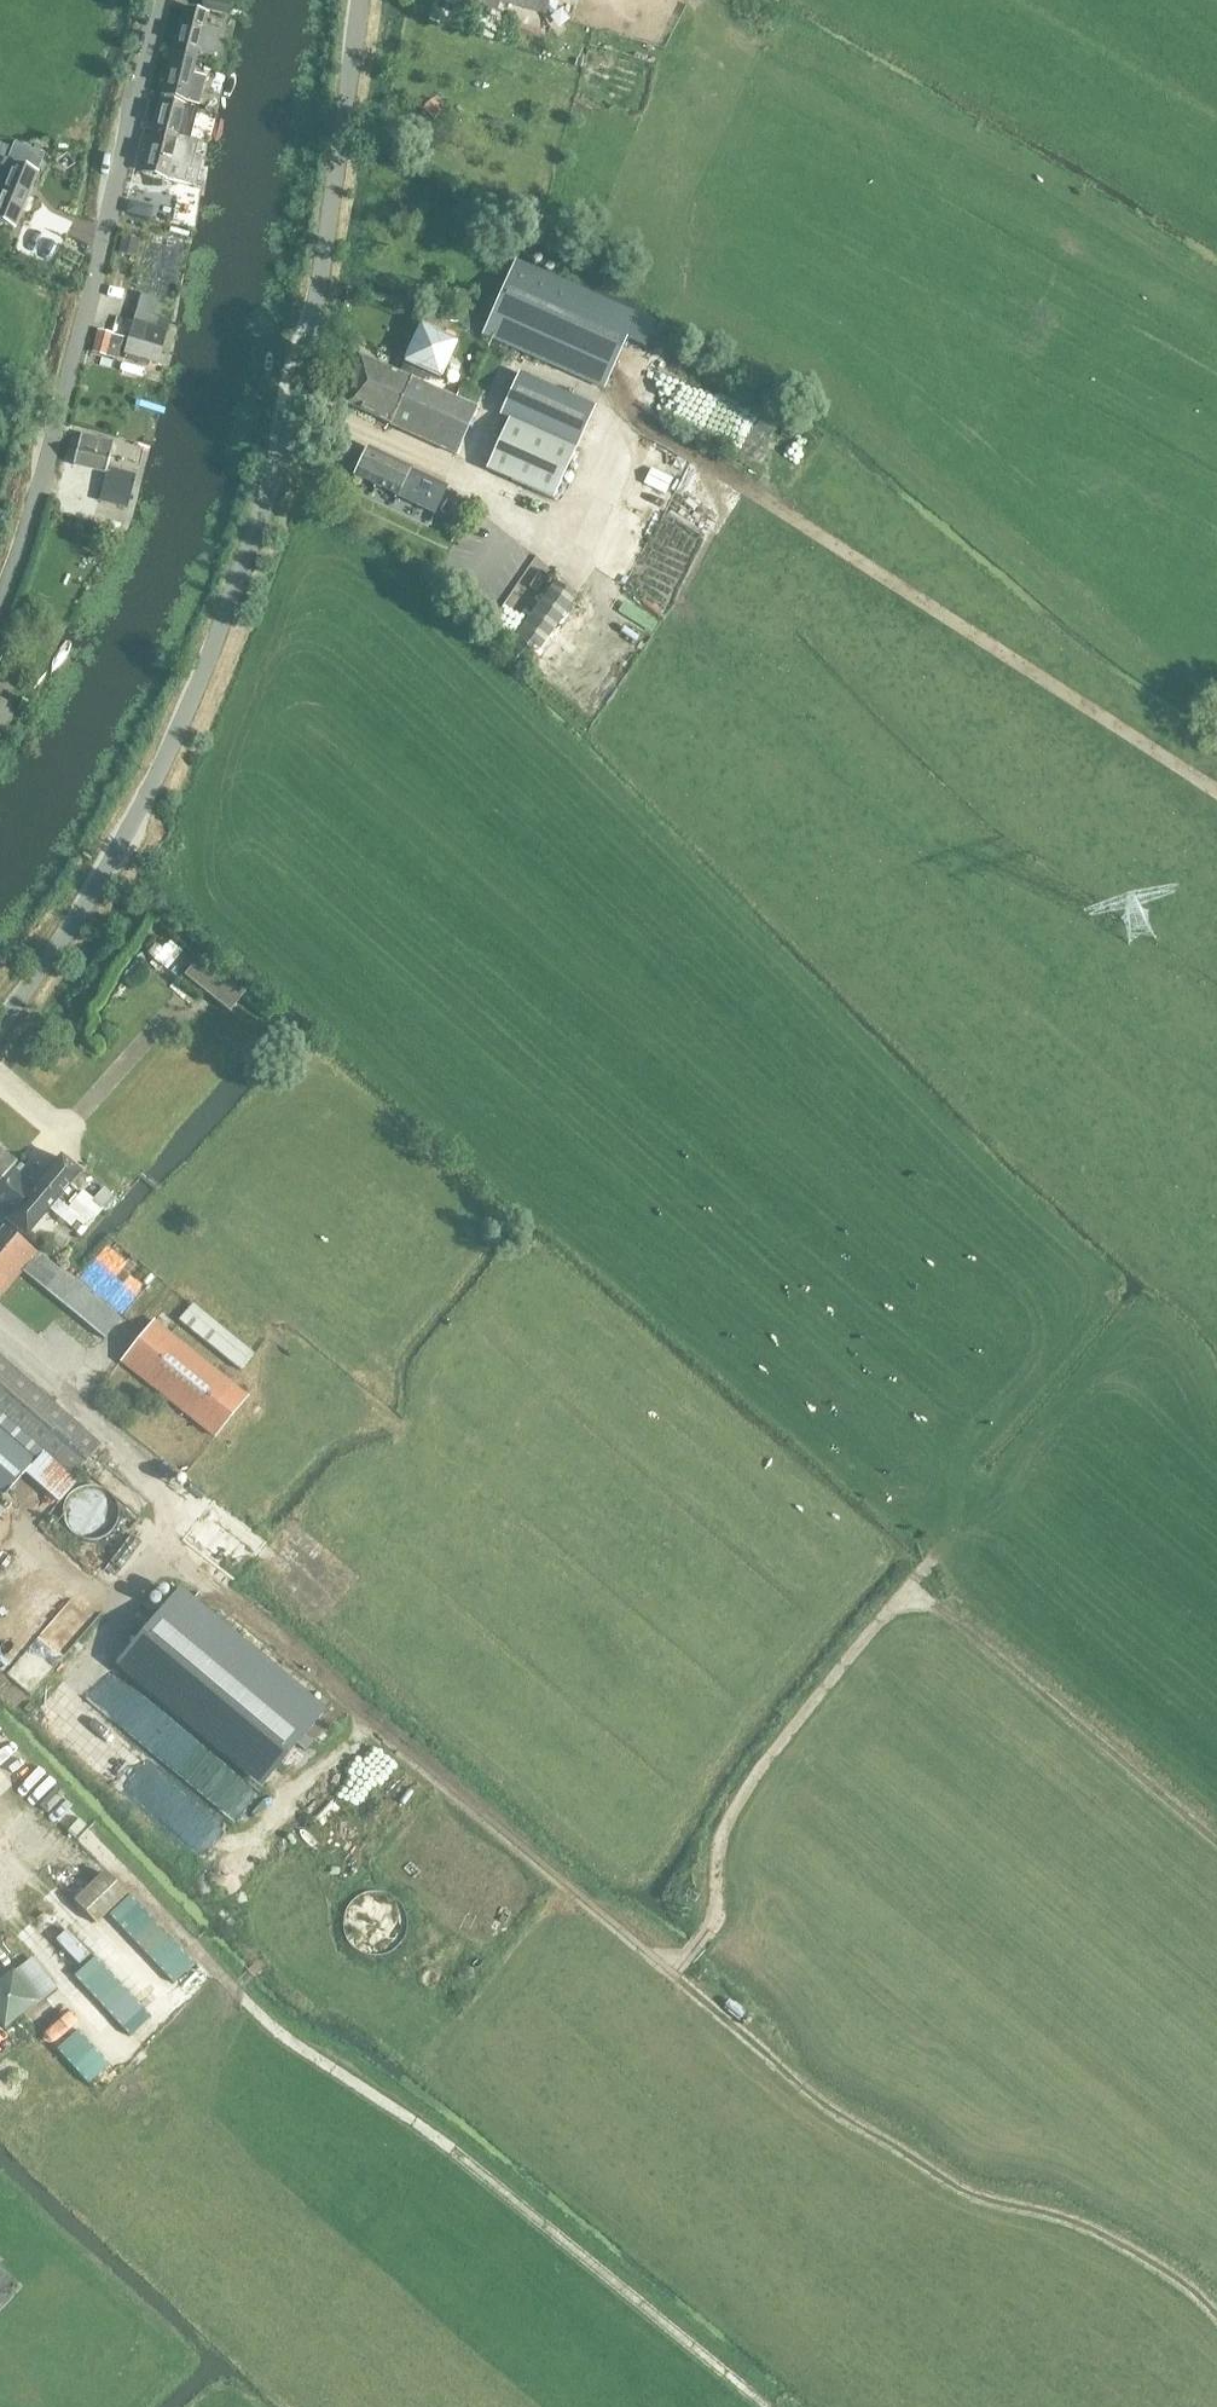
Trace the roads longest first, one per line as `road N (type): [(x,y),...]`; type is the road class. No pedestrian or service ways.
road 1 (track): [(0,1335),(147,1469),(172,1509),(155,1541),(839,2119),(913,2155),(970,2200),(1078,2221),(1157,2262),(1216,2315)]
road 2 (unclassified): [(0,1026),(127,837),(259,536),(289,431),(326,241),(362,0)]
road 3 (track): [(1216,781),(653,421),(552,526),(443,467),(294,405)]
road 4 (track): [(767,2406),(578,2249),(290,2041),(70,1820),(0,1815)]
road 5 (track): [(674,1975),(715,1920),(722,1826),(803,1706),(941,1548),(821,1448)]
road 6 (unclassified): [(0,616),(36,506),(164,0)]
road 7 (track): [(903,1592),(936,1607),(1216,1842)]
road 8 (track): [(355,1027),(117,853)]

